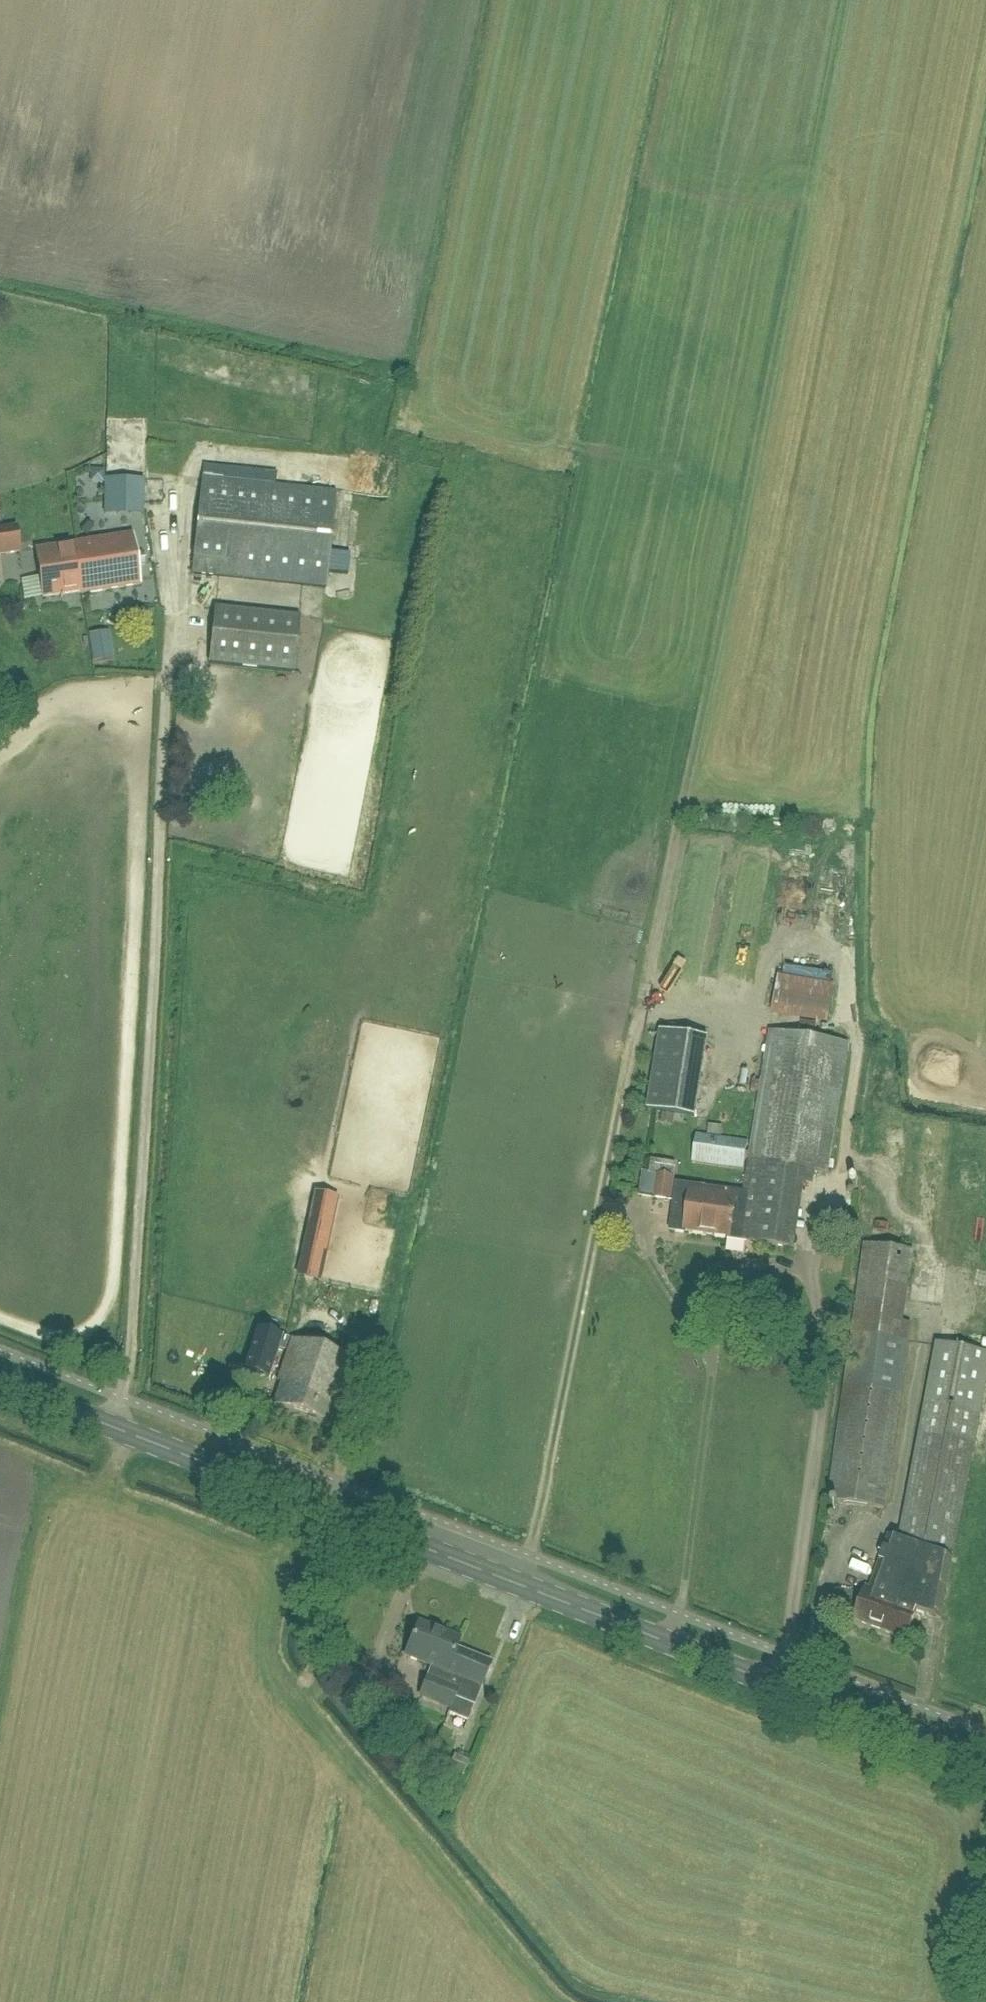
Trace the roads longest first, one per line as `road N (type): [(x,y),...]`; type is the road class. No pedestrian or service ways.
road 1 (secondary): [(0,1385),(985,1767)]

